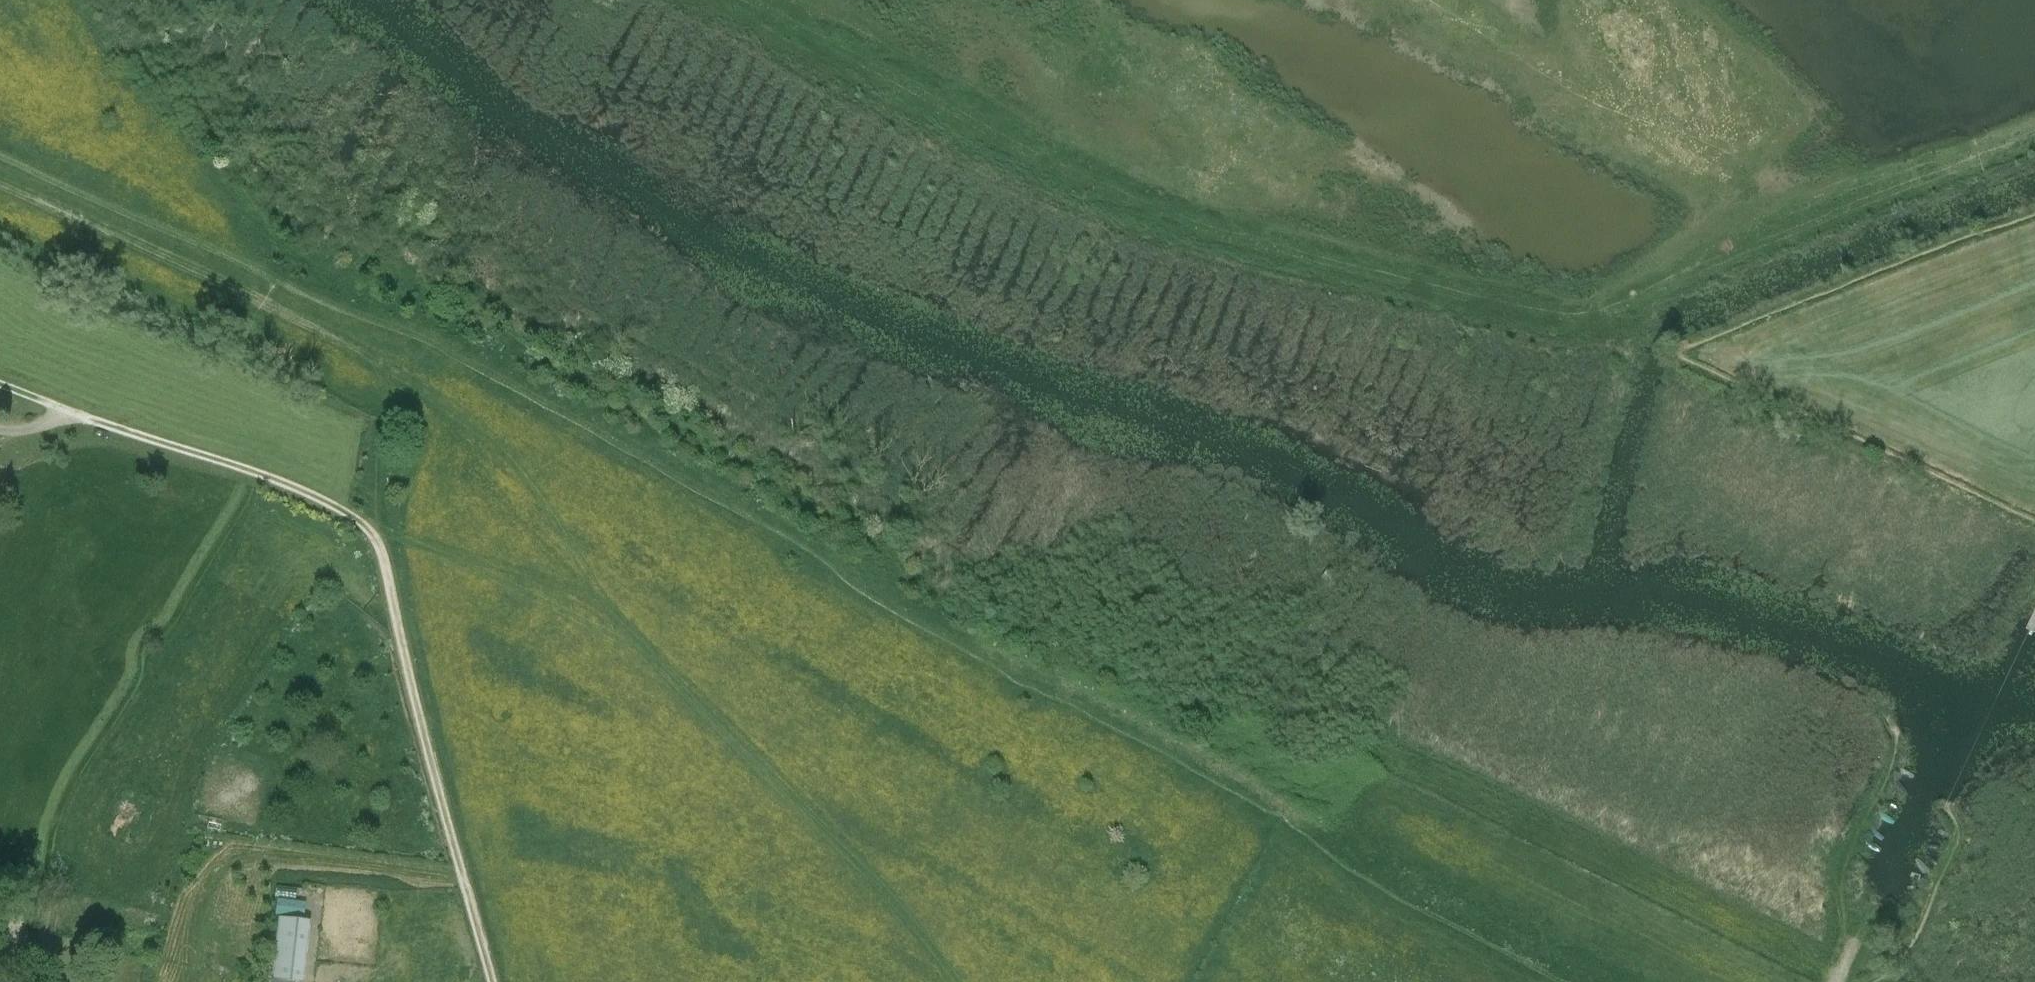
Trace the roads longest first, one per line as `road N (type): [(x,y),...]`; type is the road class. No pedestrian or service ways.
road 1 (track): [(2034,136),(1778,233),(1637,299),(1599,313),(1541,311),(1359,271),(1145,206),(749,0)]
road 2 (track): [(1885,786),(1853,849),(1839,981)]
road 3 (track): [(359,522),(417,329)]

